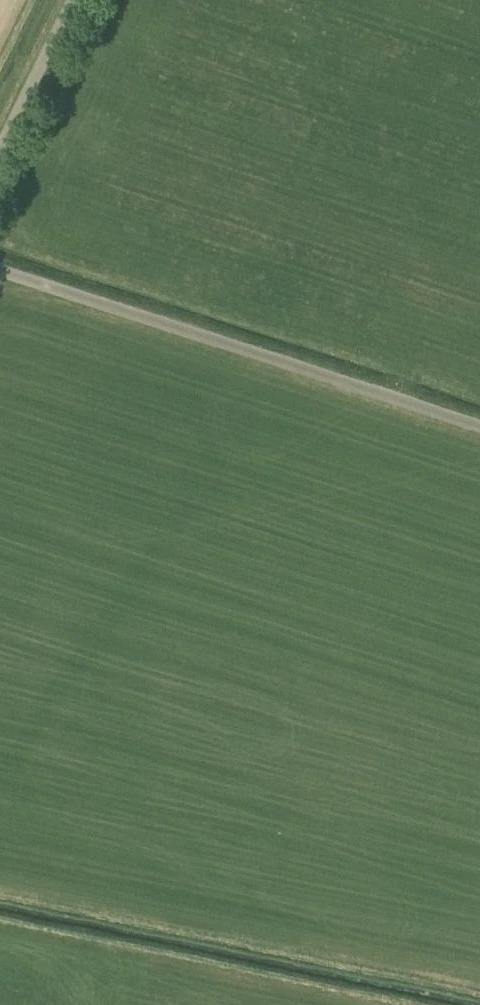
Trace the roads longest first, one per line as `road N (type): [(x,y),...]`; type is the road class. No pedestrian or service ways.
road 1 (unclassified): [(0,121),(59,0)]

